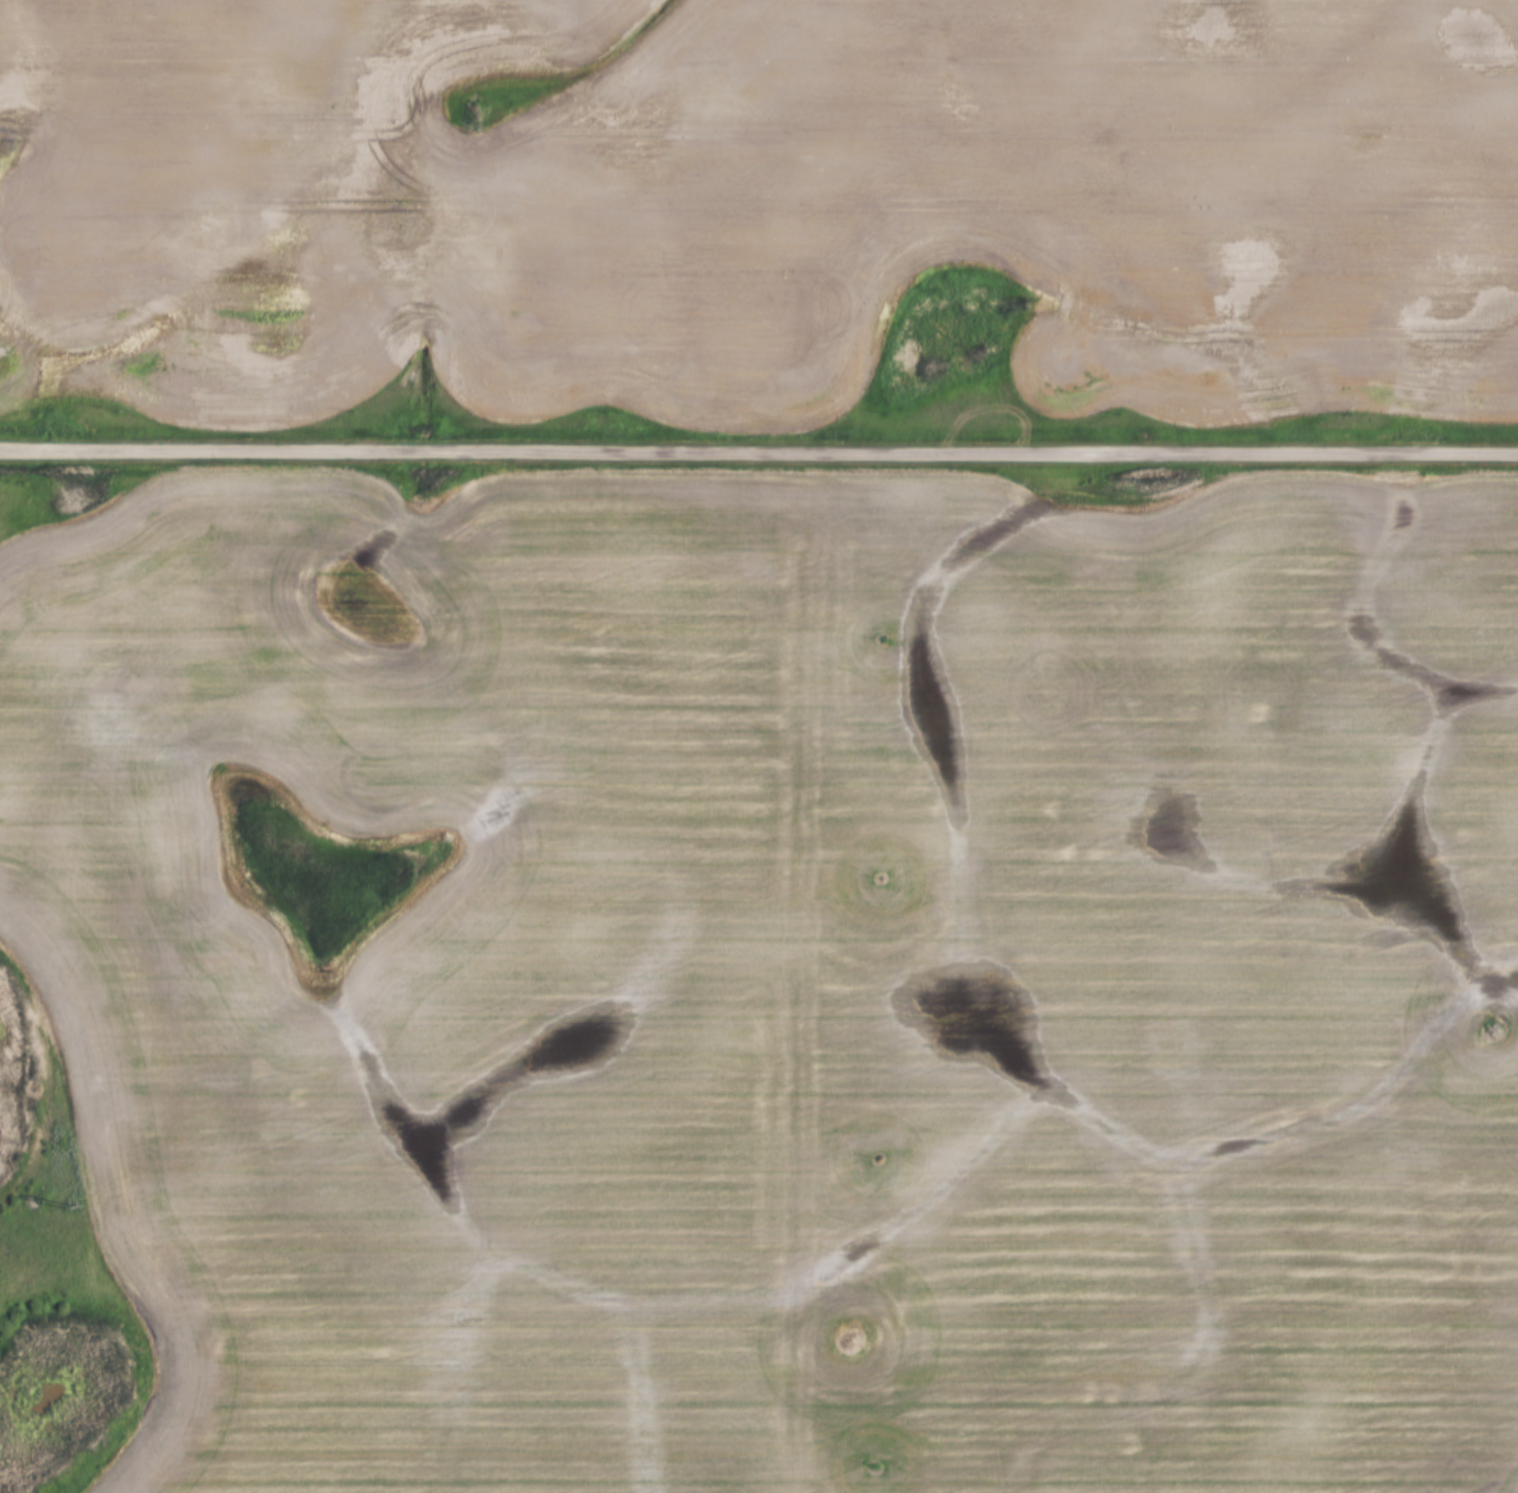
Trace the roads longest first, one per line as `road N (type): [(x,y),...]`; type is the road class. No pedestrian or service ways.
road 1 (track): [(1517,455),(0,450)]

